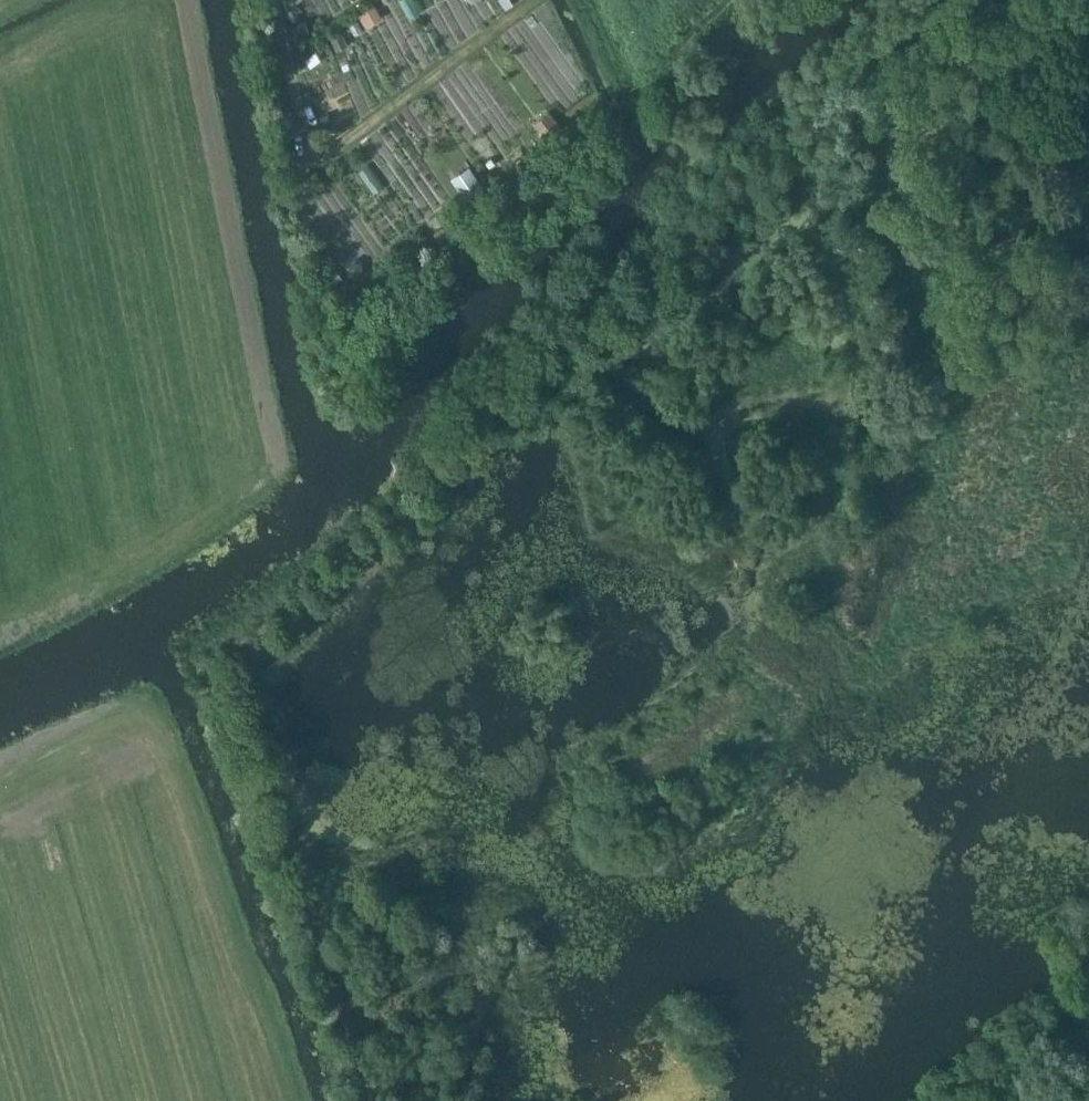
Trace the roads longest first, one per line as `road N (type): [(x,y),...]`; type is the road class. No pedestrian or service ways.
road 1 (track): [(273,0),(304,142),(319,153),(335,149)]

